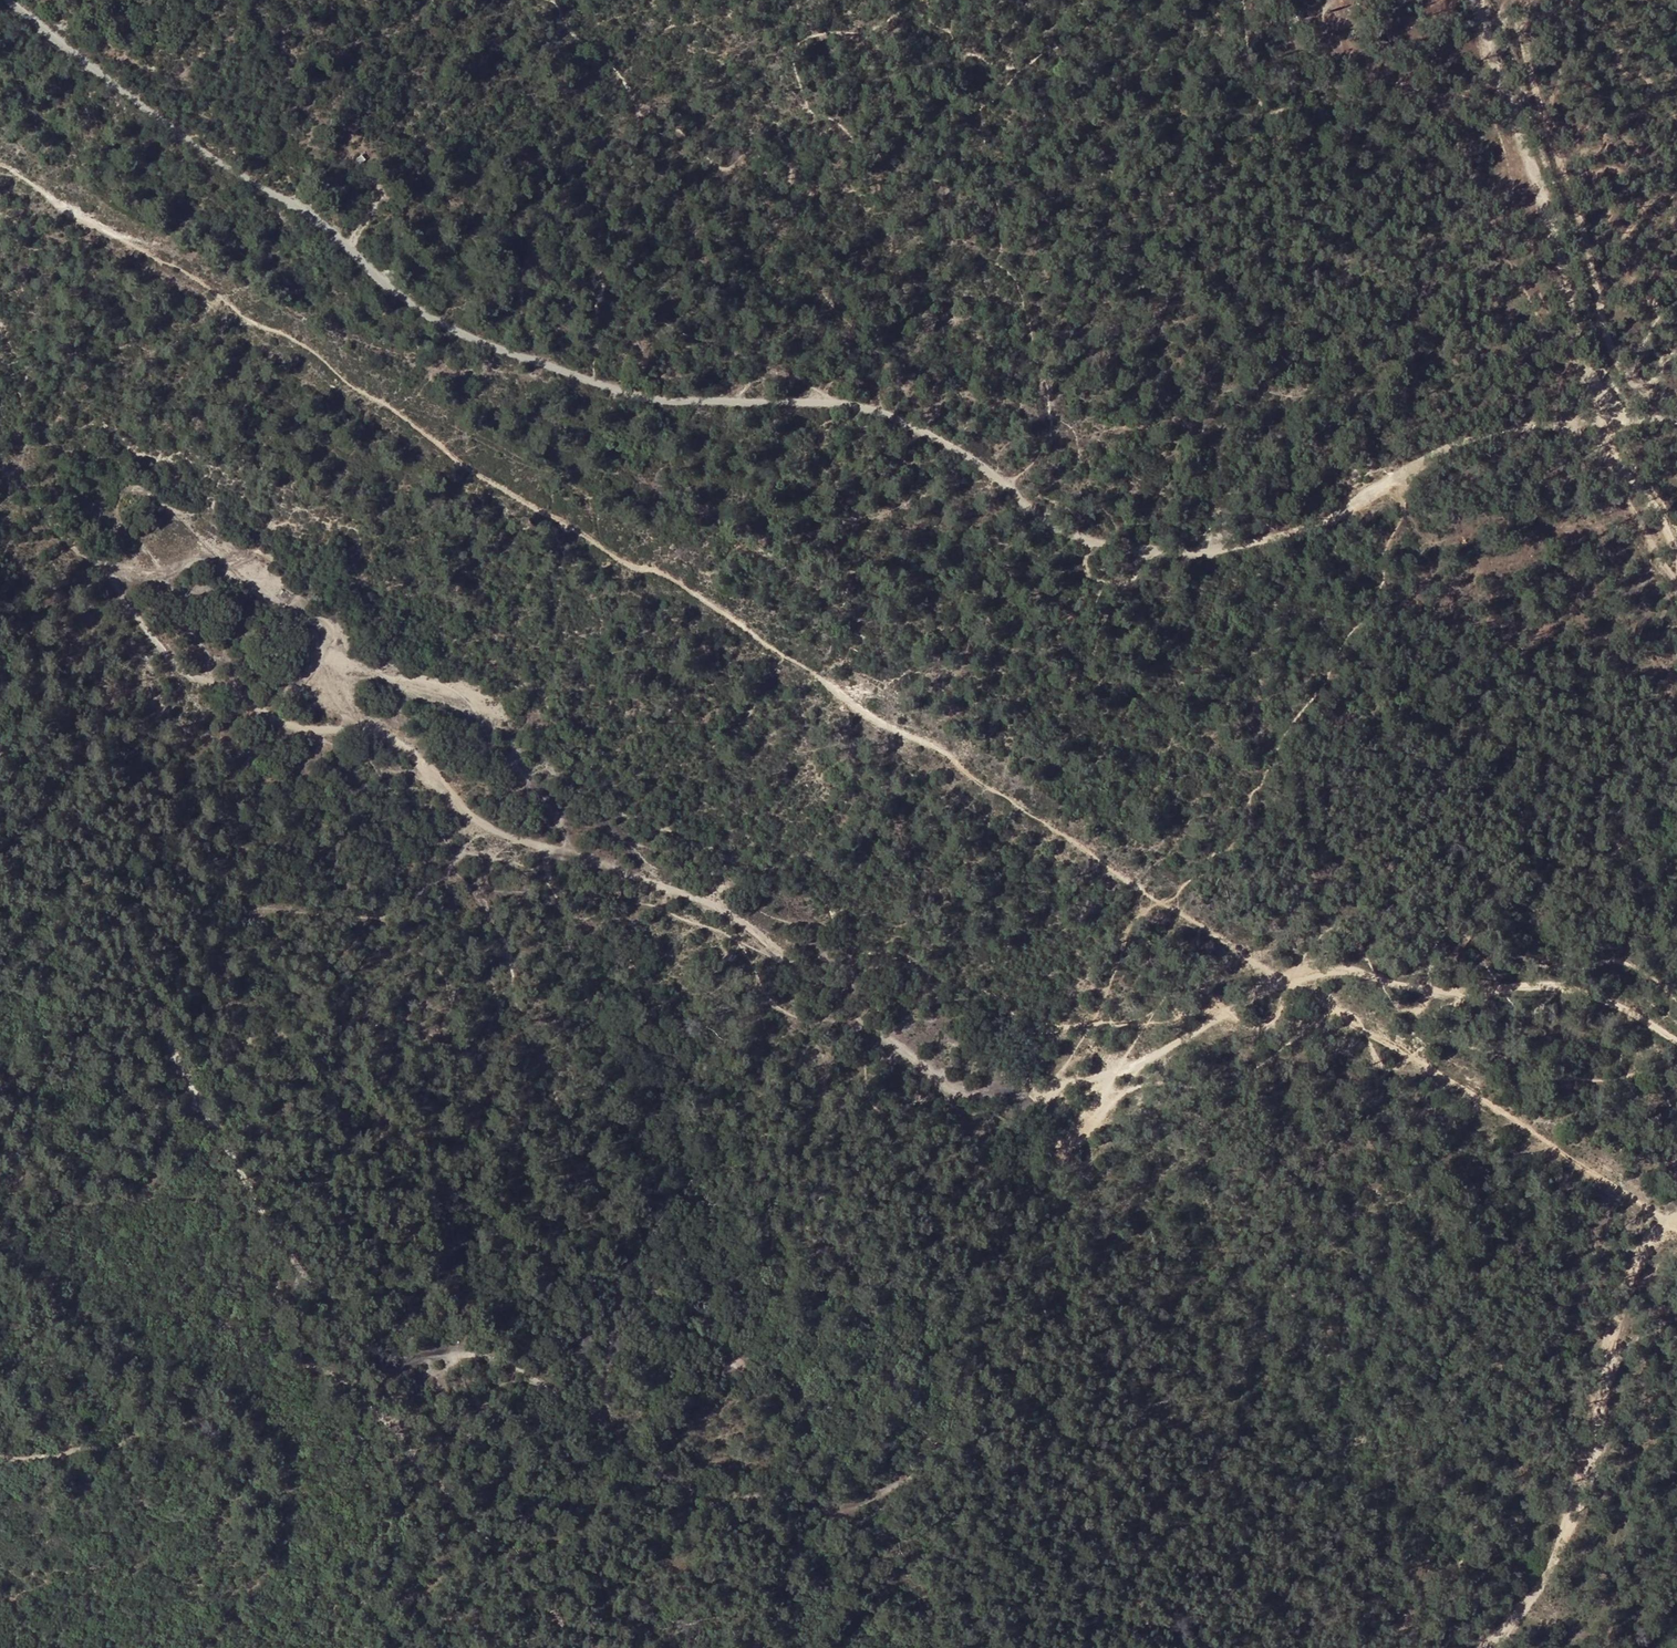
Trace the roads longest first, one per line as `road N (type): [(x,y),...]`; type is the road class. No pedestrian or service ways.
road 1 (track): [(2,0),(209,153),(319,218),(403,290),(608,383),(825,402),(954,436),(1059,525),(1184,549),(1308,526),(1542,413),(1614,414)]
road 2 (track): [(1676,1225),(1647,1251),(1627,1304),(1595,1466),(1539,1601),(1497,1647)]
road 3 (track): [(1543,0),(1524,7),(1523,49),(1585,245),(1610,356),(1627,384),(1676,394)]
road 4 (track): [(1479,0),(1614,414)]
road 5 (track): [(1676,195),(1653,201),(1618,243),(1606,243),(1603,226),(1623,176),(1606,169),(1585,174),(1580,159),(1608,144),(1606,135),(1547,122),(1560,77),(1554,57),(1521,36)]
road 6 (track): [(1578,0),(1593,27),(1615,37),(1619,71),(1650,86),(1629,124),(1630,142),(1670,179),(1676,229)]
road 7 (track): [(1676,249),(1668,276),(1645,275),(1634,283),(1632,295),(1660,311),(1632,367),(1638,389),(1658,382),(1664,364),(1676,360)]
road 8 (track): [(1614,414),(1619,442),(1676,540)]

